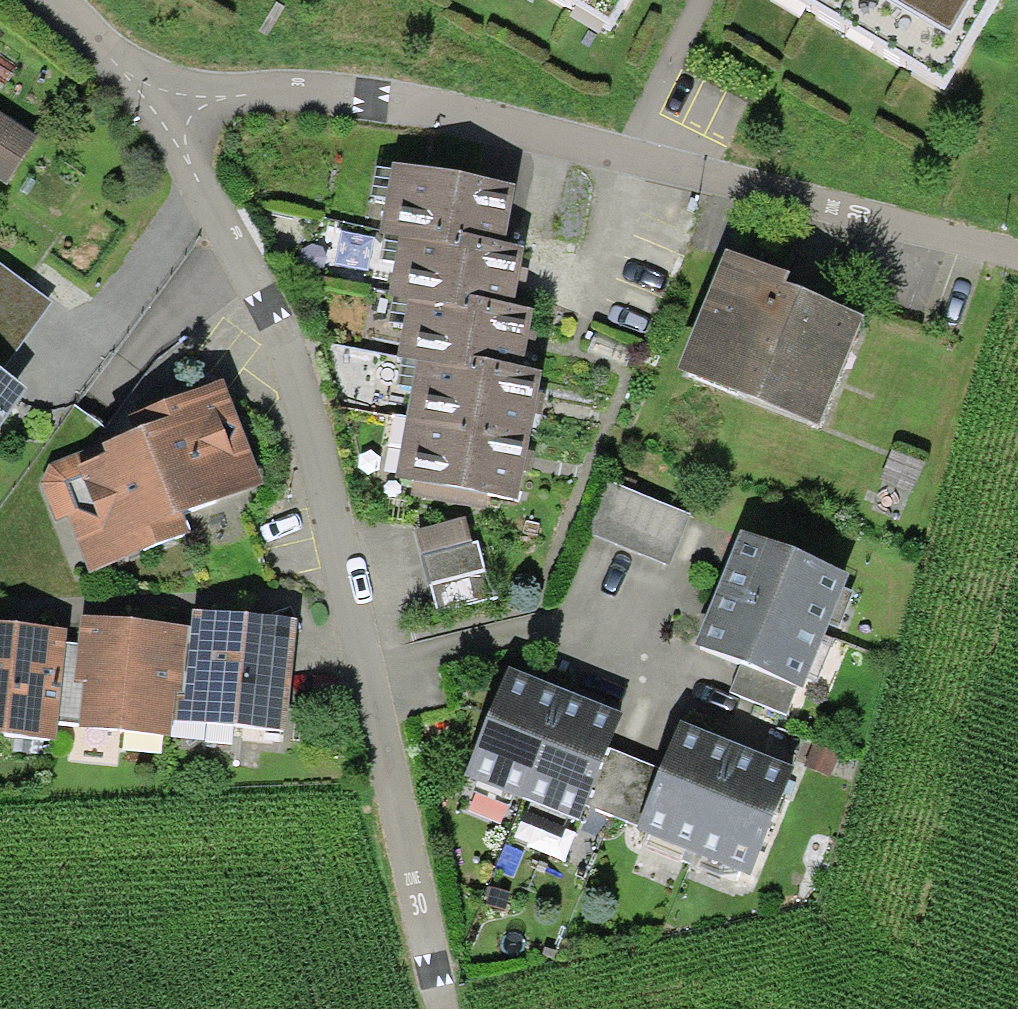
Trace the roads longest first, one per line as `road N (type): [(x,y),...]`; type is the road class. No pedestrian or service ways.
road 1 (residential): [(54,0),(160,117),(210,193),(285,367),(372,675),(445,1008)]
road 2 (track): [(1017,256),(383,105),(291,94),(219,96),(160,117)]

